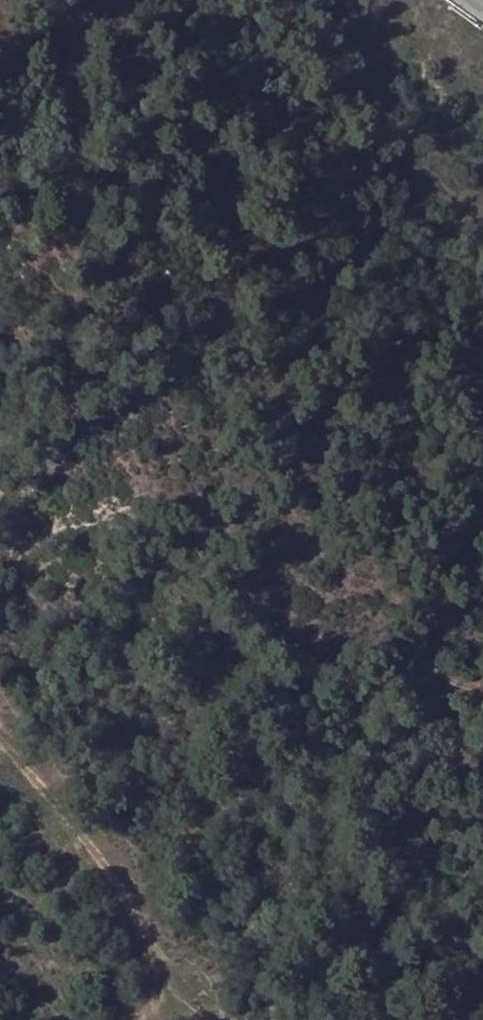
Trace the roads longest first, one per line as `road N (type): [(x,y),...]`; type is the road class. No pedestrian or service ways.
road 1 (track): [(0,757),(137,928),(153,998),(140,1019)]

